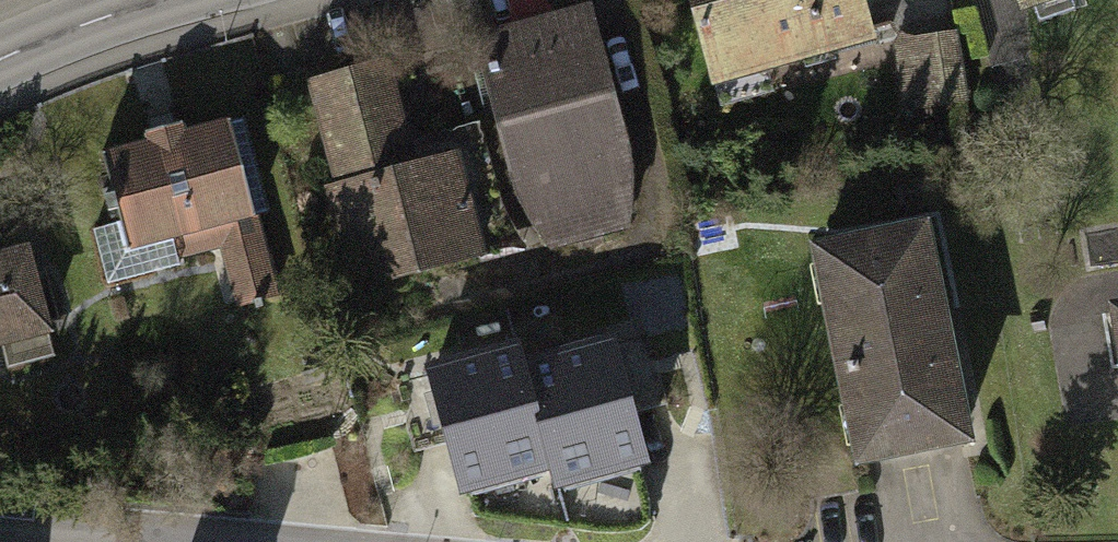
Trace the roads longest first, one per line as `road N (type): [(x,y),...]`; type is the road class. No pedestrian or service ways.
road 1 (tertiary): [(175,0),(0,66)]
road 2 (residential): [(0,530),(138,541)]

